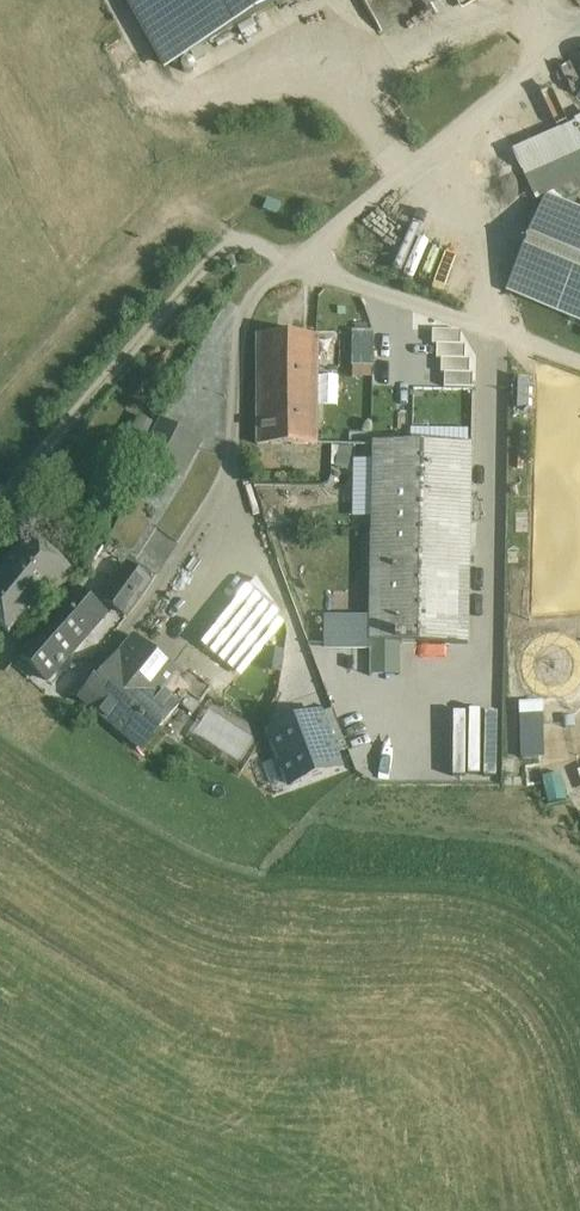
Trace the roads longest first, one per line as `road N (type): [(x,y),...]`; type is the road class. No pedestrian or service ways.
road 1 (unclassified): [(297,260),(257,291),(242,321),(233,466),(215,520),(166,595)]
road 2 (unclassified): [(579,33),(297,260)]
road 3 (unclassified): [(297,260),(579,361)]

